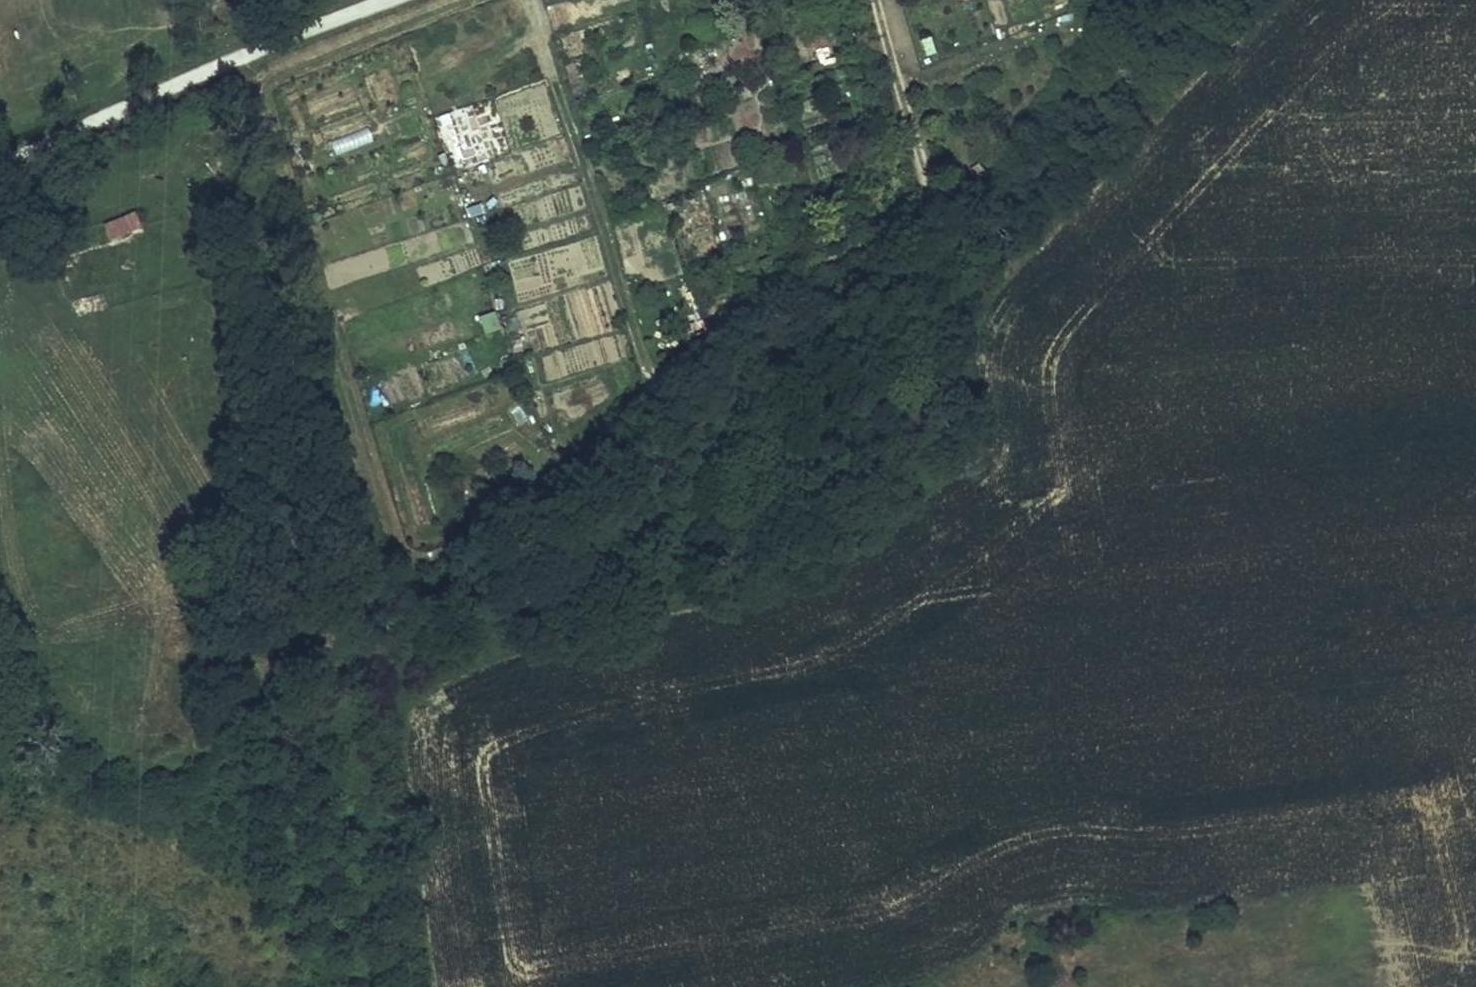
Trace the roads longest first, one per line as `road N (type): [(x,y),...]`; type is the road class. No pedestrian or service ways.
road 1 (track): [(469,0),(292,70),(265,93),(264,115),(398,548),(420,561),(457,556),(529,511),(649,391),(770,289),(865,247),(923,206),(928,185),(883,26)]
road 2 (track): [(0,161),(391,0)]

